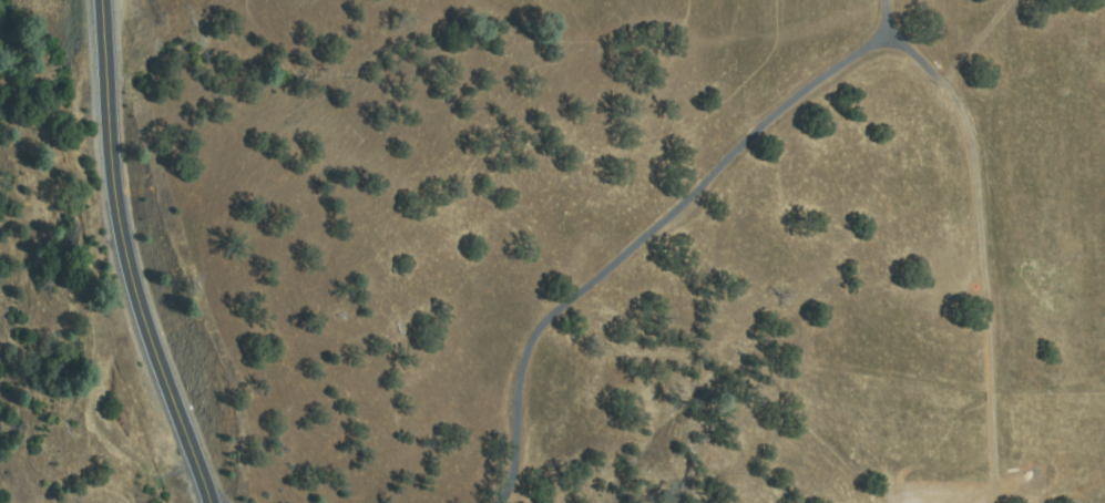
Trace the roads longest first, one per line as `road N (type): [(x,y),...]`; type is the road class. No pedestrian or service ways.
road 1 (tertiary): [(212,502),(129,256),(114,184),(101,0)]

